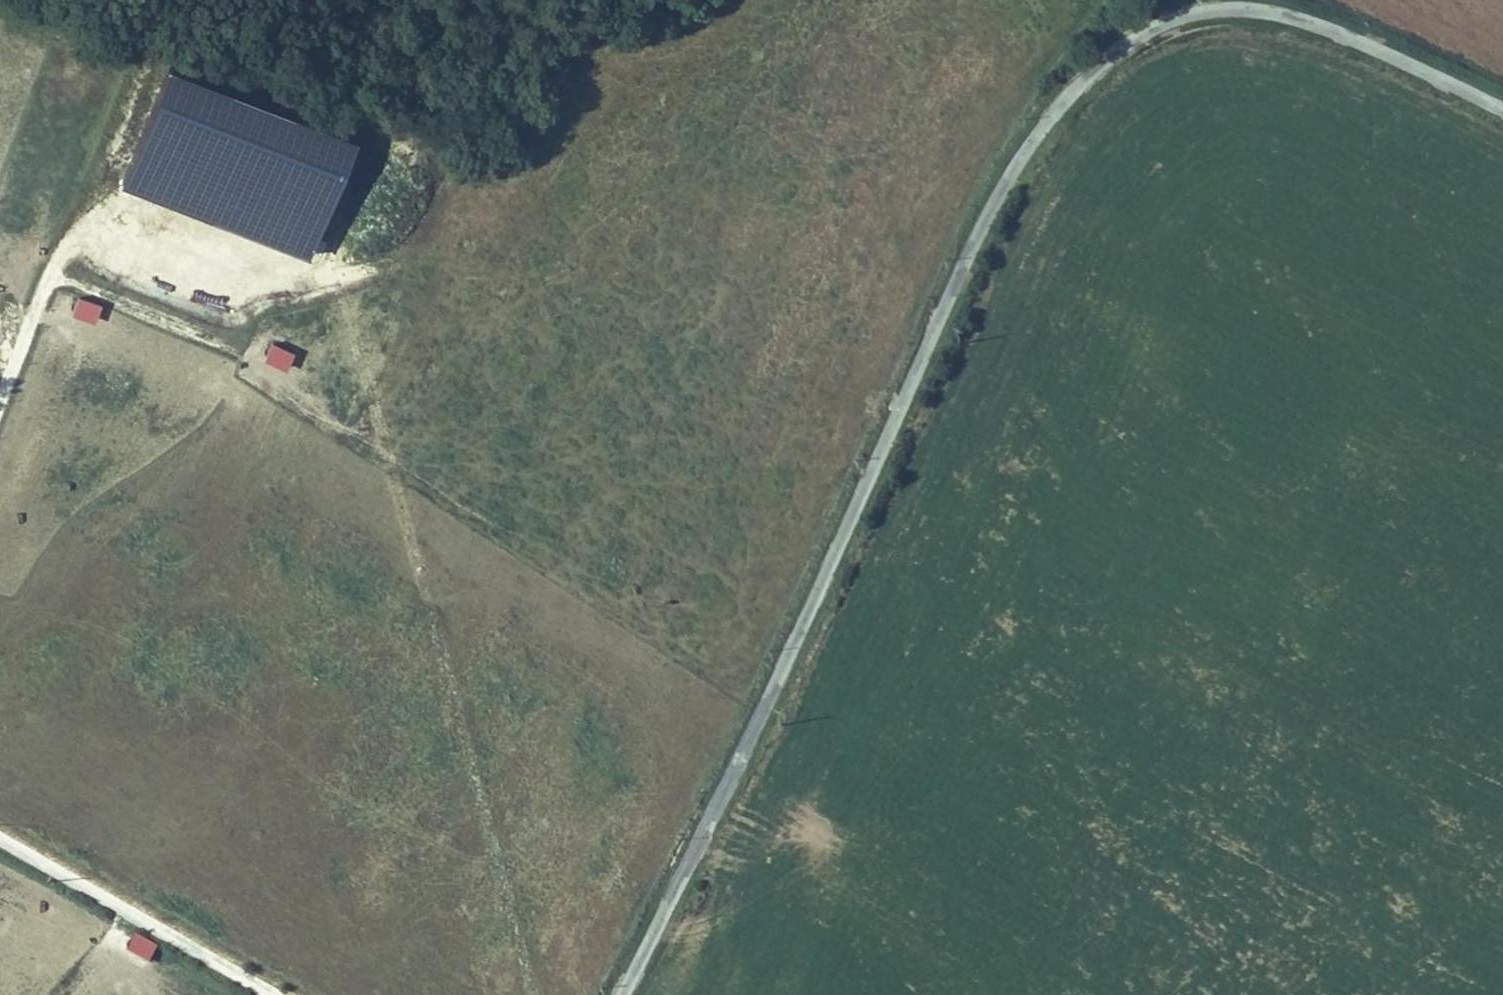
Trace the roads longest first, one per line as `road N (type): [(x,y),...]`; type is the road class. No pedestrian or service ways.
road 1 (unclassified): [(1502,128),(1246,20),(1186,18),(1130,45),(1056,106),(989,195),(618,994)]

